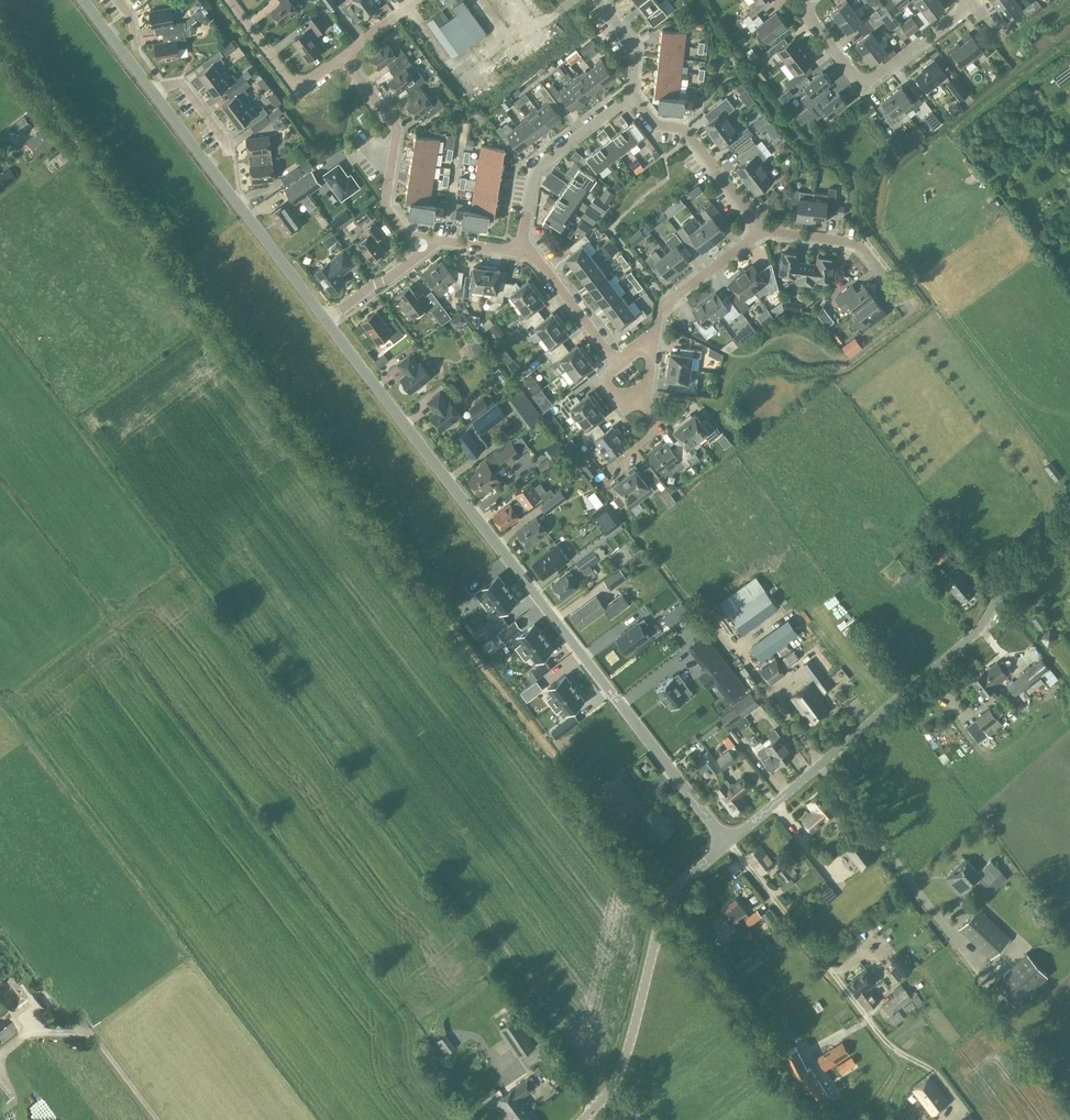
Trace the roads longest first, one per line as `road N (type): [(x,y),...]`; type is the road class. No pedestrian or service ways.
road 1 (residential): [(729,842),(326,323)]
road 2 (unclassified): [(729,842),(973,637),(1017,569),(1069,515)]
road 3 (residential): [(0,578),(53,649),(163,562),(73,441)]
road 4 (unclassified): [(588,1119),(619,1075),(666,905),(729,842)]
road 5 (residential): [(326,323),(152,92)]
road 6 (residential): [(421,252),(384,207),(396,130),(341,58)]
road 7 (residential): [(964,6),(864,80),(811,21),(810,2)]
road 8 (residential): [(520,252),(533,171),(631,97)]
road 9 (residential): [(760,233),(682,129),(656,126),(631,97)]
road 10 (residential): [(908,307),(860,246),(760,233)]
road 11 (residential): [(188,320),(58,421)]
road 12 (residential): [(341,58),(303,85),(292,84),(228,0)]
road 13 (residential): [(654,339),(658,313),(760,233)]
road 14 (residential): [(520,252),(532,255),(618,366)]
road 15 (residential): [(469,0),(508,50),(574,0)]
road 16 (residential): [(14,364),(113,293)]

